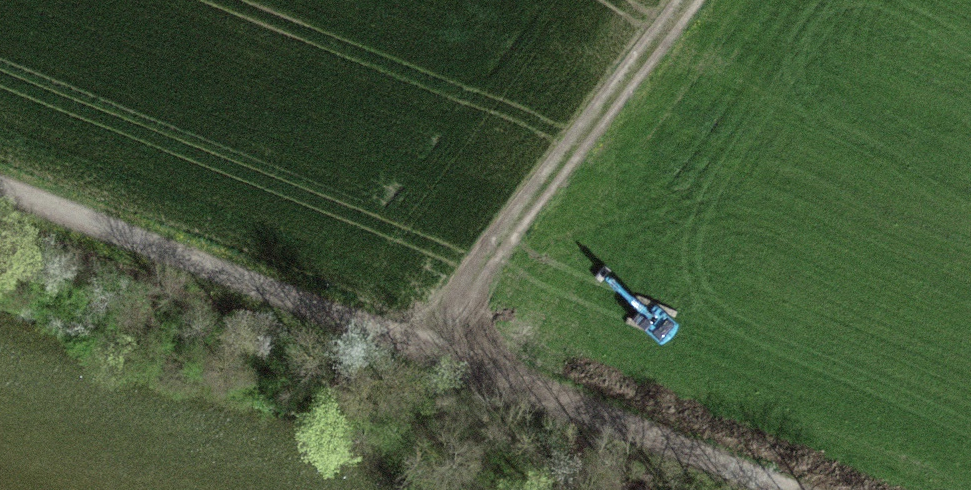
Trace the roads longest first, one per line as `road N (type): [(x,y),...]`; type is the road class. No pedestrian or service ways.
road 1 (track): [(0,202),(704,489)]
road 2 (track): [(685,0),(406,366)]

